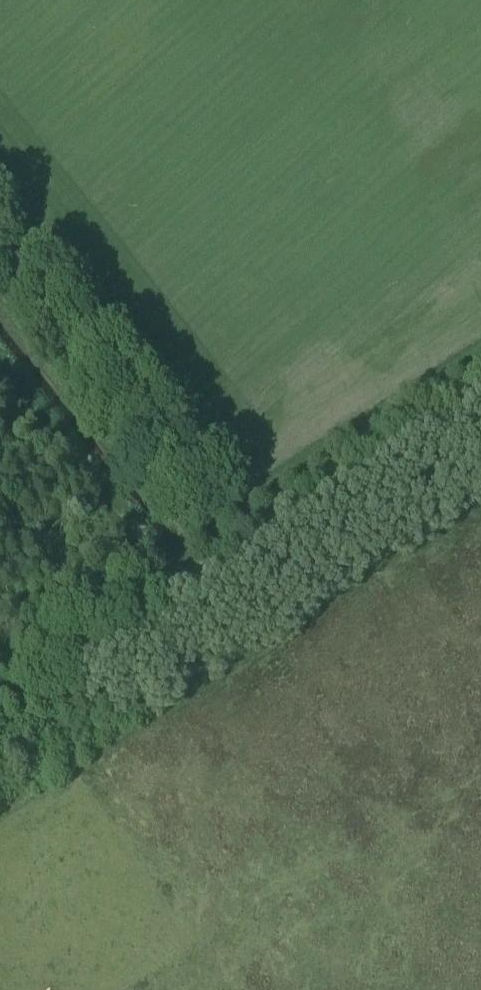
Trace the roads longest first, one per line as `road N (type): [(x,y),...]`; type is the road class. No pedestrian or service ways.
road 1 (track): [(480,388),(0,699)]

